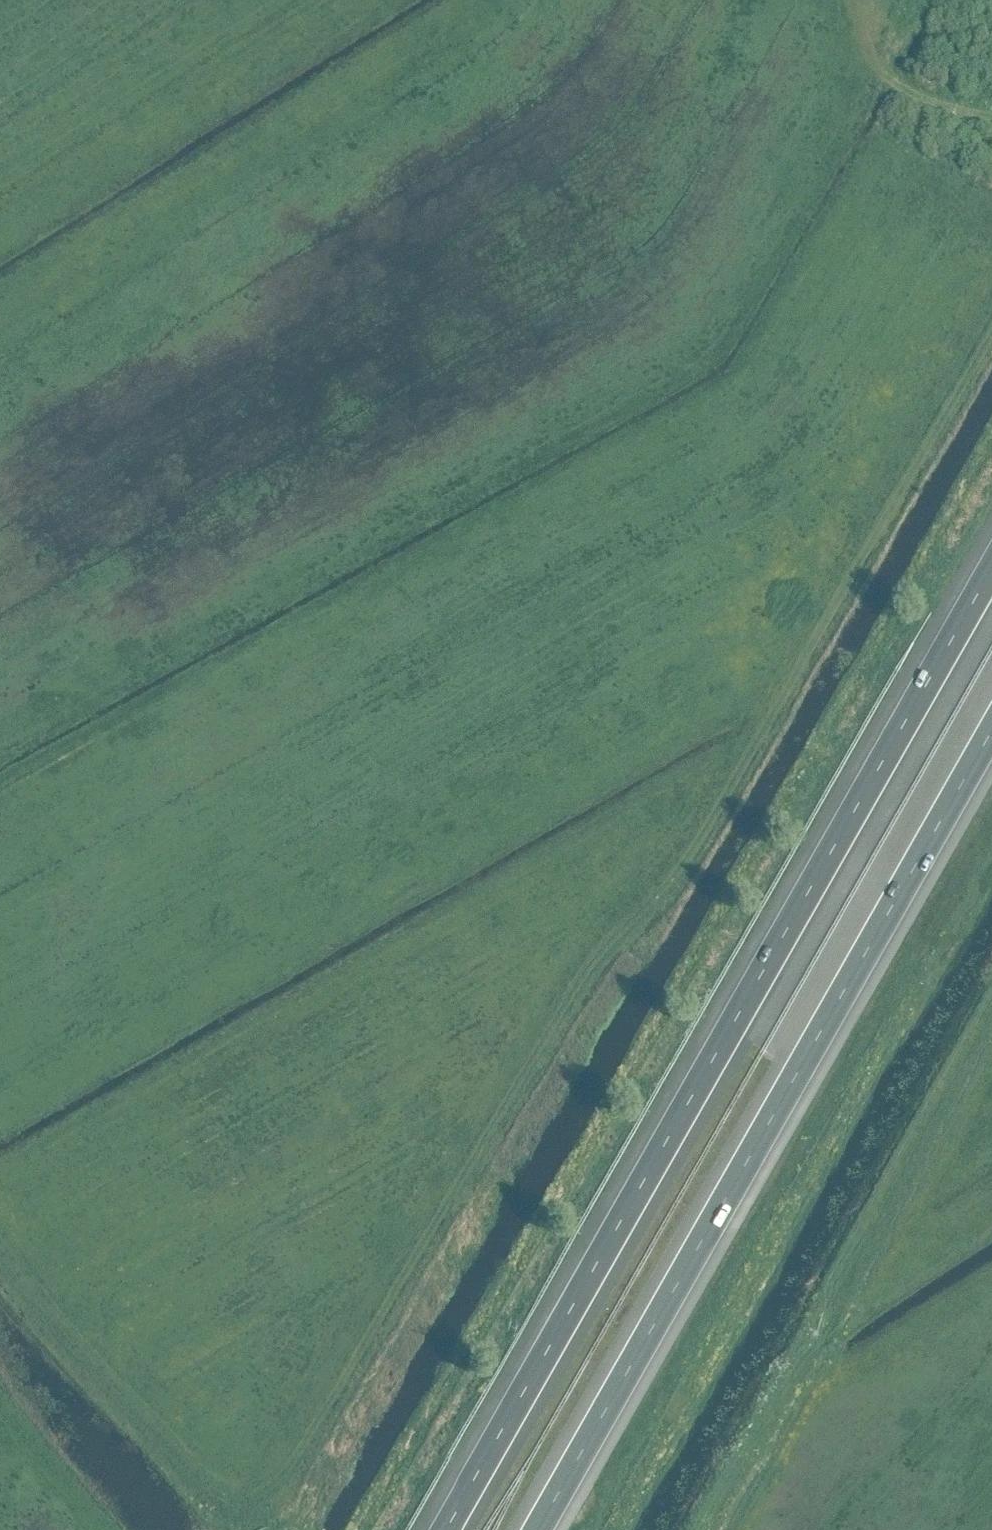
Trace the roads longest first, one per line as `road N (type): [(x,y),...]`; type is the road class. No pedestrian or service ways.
road 1 (motorway): [(991,568),(445,1529)]
road 2 (motorway): [(537,1529),(991,732)]

